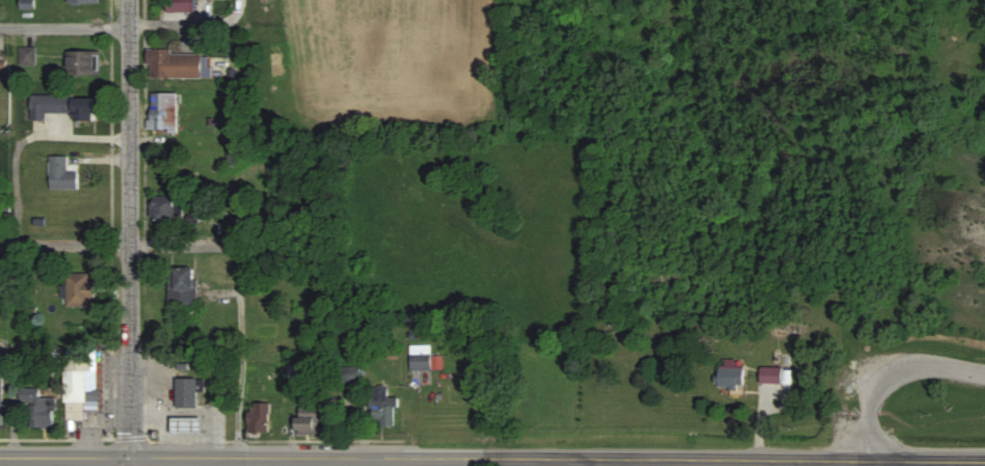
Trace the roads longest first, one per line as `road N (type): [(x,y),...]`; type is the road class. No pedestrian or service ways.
road 1 (primary): [(636,457),(130,458)]
road 2 (residential): [(130,458),(128,0)]
road 3 (primary): [(984,462),(636,457)]
road 4 (primary): [(130,458),(0,457)]
road 5 (residential): [(127,247),(0,243)]
road 6 (residential): [(0,29),(127,27)]

